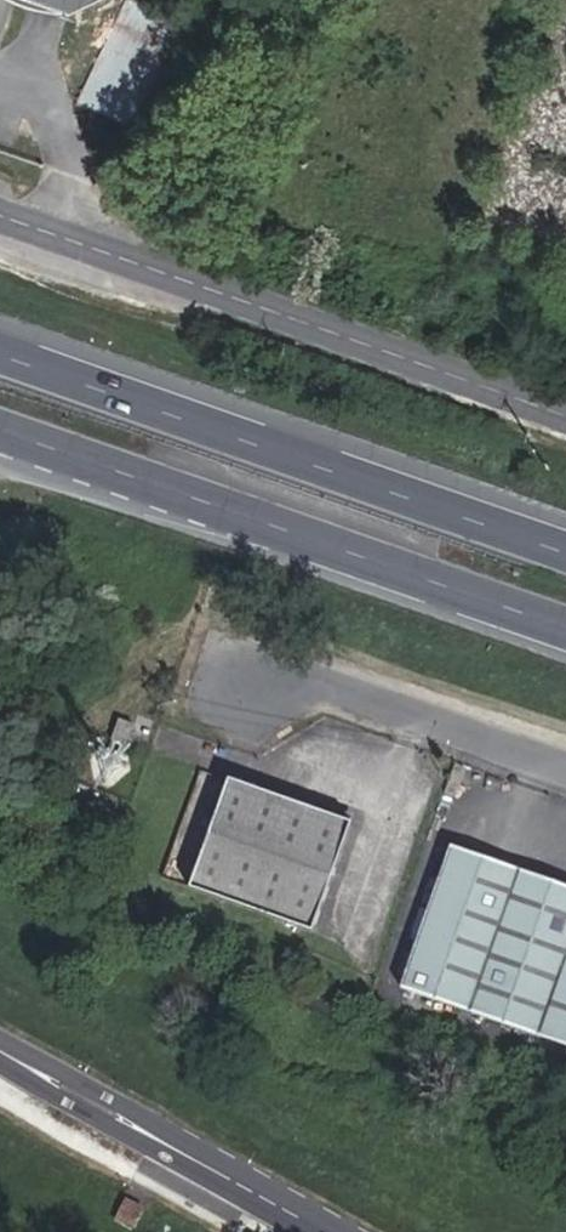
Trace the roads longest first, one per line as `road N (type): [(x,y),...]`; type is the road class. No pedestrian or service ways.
road 1 (unclassified): [(0,213),(565,415)]
road 2 (trunk): [(0,429),(565,627)]
road 3 (trunk): [(565,554),(0,356)]
road 4 (tertiary): [(0,1053),(323,1231)]
road 5 (unclassified): [(565,770),(253,657)]

